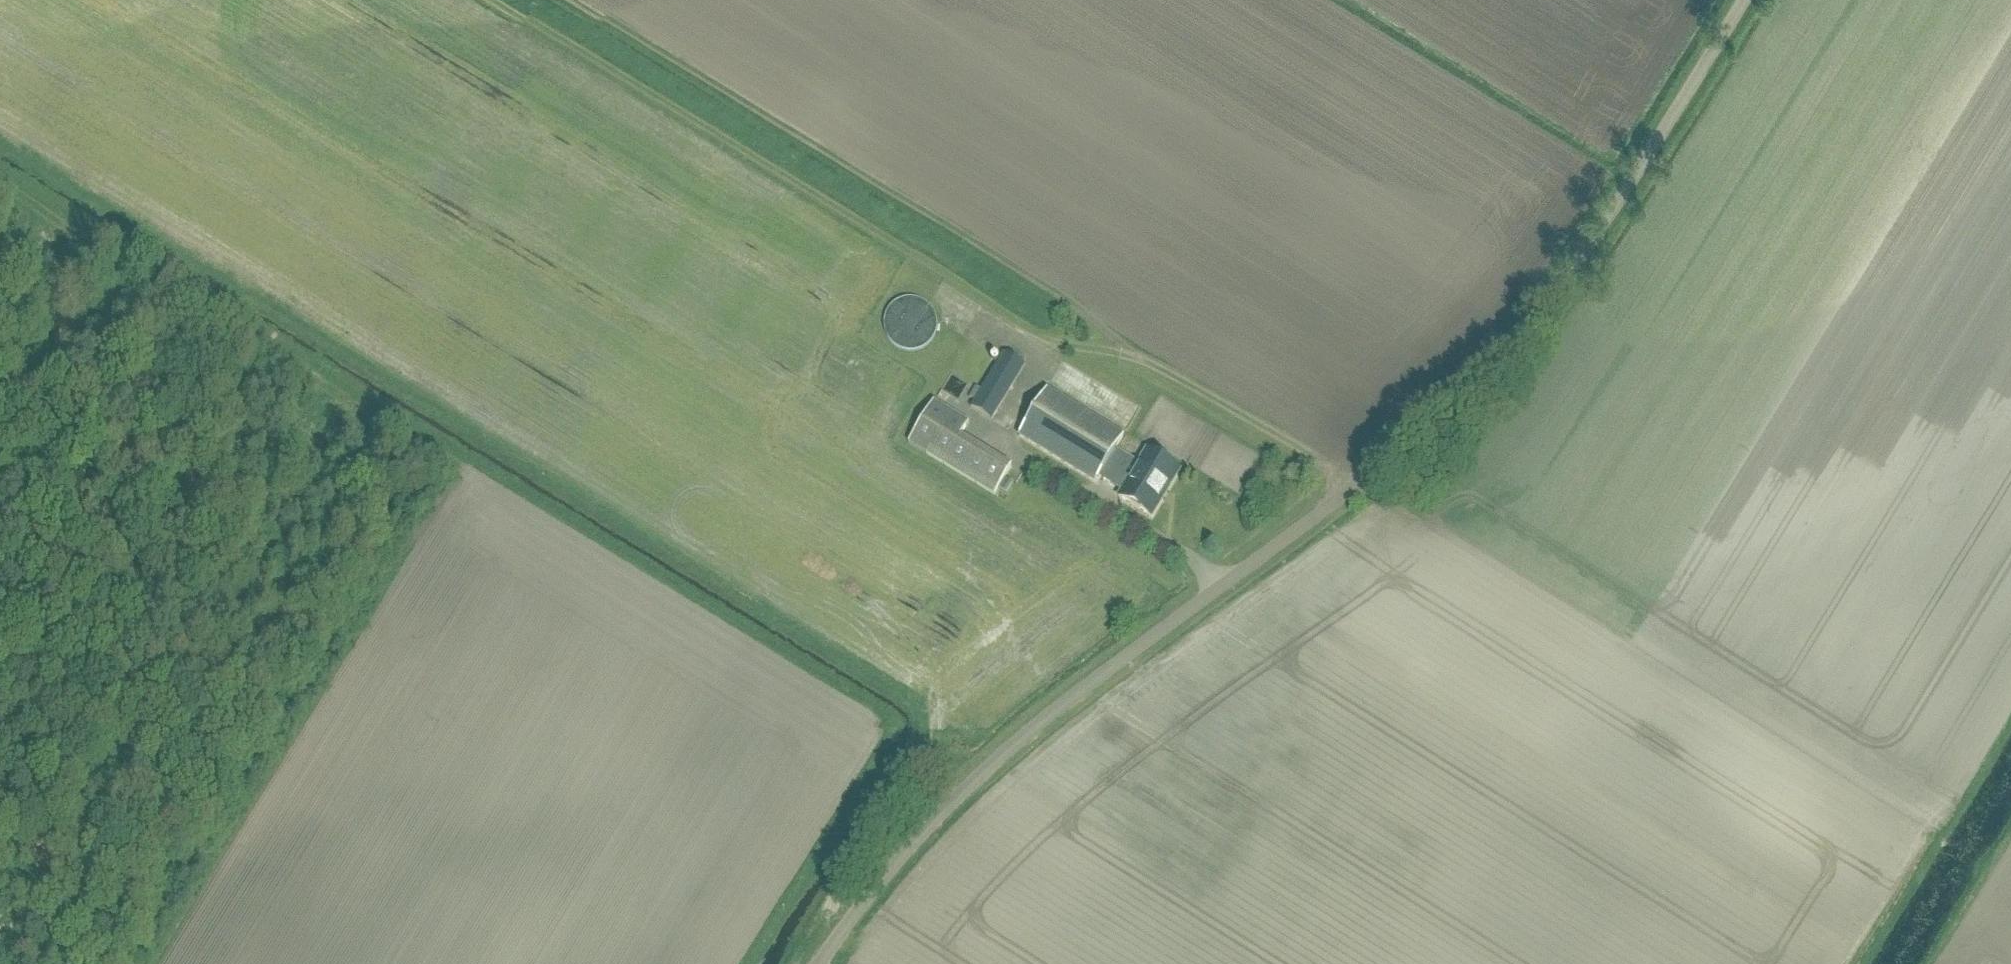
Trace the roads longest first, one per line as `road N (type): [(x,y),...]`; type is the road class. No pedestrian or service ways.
road 1 (unclassified): [(819,963),(928,827),(994,763),(1355,491),(1504,347),(1568,270),(1739,0)]
road 2 (track): [(581,0),(1052,292),(1077,311),(1112,360)]

